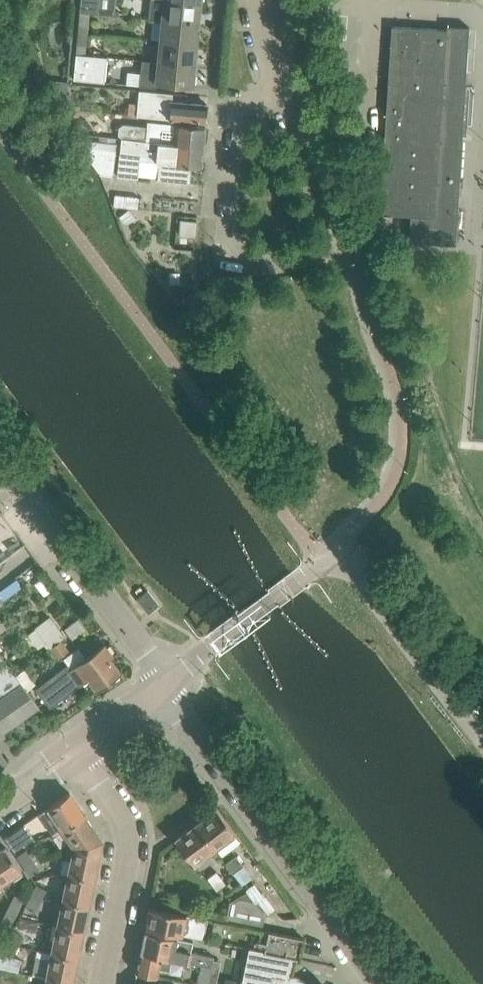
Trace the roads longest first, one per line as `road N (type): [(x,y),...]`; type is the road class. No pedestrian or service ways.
road 1 (unclassified): [(165,684),(343,544),(463,702),(482,717)]
road 2 (unclassified): [(381,983),(233,790),(165,684)]
road 3 (residential): [(283,94),(240,106),(229,250),(273,264),(332,249),(334,239)]
road 4 (unclassified): [(165,684),(0,464)]
road 5 (residential): [(75,746),(117,810),(131,857),(104,983)]
road 6 (residential): [(334,239),(283,94)]

